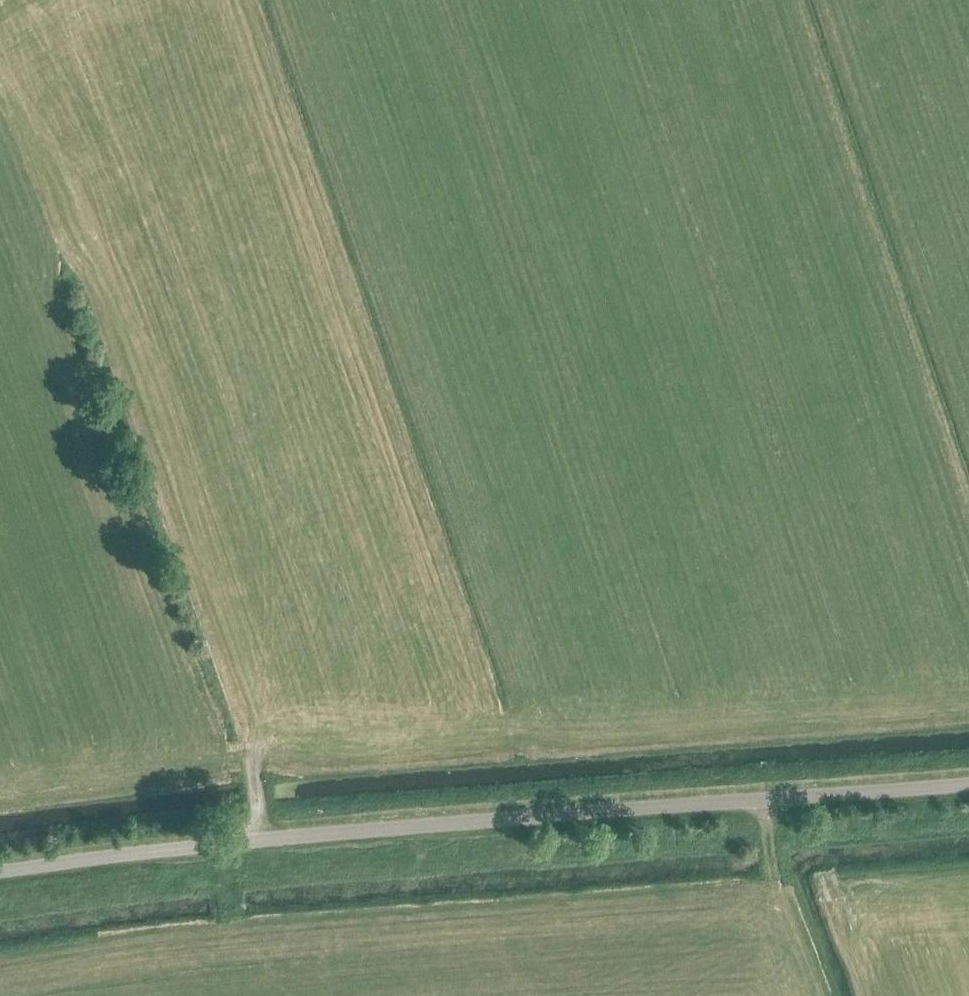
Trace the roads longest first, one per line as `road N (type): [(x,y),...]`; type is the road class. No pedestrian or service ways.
road 1 (unclassified): [(0,867),(968,776)]

